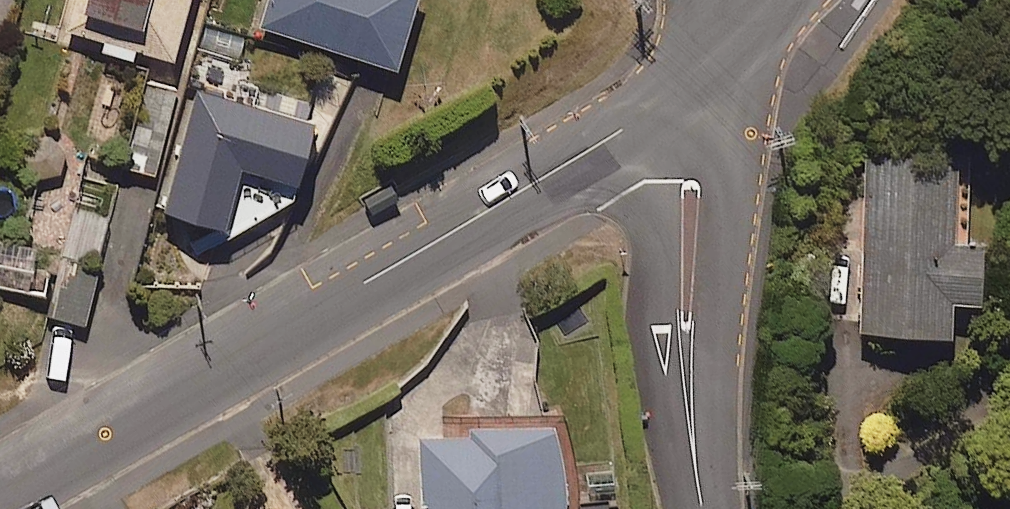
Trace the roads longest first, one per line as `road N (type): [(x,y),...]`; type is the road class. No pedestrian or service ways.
road 1 (tertiary): [(684,93),(0,492)]
road 2 (tertiary): [(703,508),(683,312),(690,181),(684,93)]
road 3 (residential): [(684,93),(775,0)]

